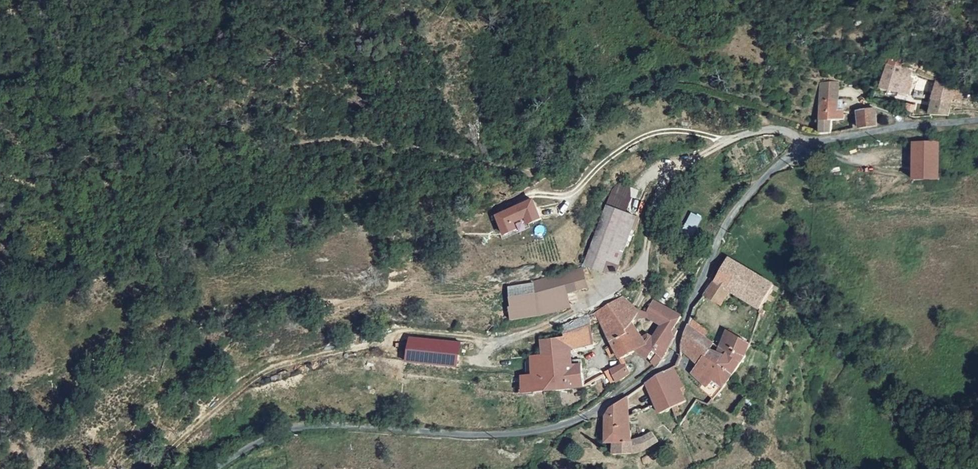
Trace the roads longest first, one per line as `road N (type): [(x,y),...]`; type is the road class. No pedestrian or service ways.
road 1 (unclassified): [(803,144),(732,214),(657,363),(563,425),(467,435),(318,424),(274,433),(213,468)]
road 2 (residential): [(803,144),(788,133),(729,139),(672,171),(653,209),(645,268)]
road 3 (unclassified): [(977,120),(803,144)]

